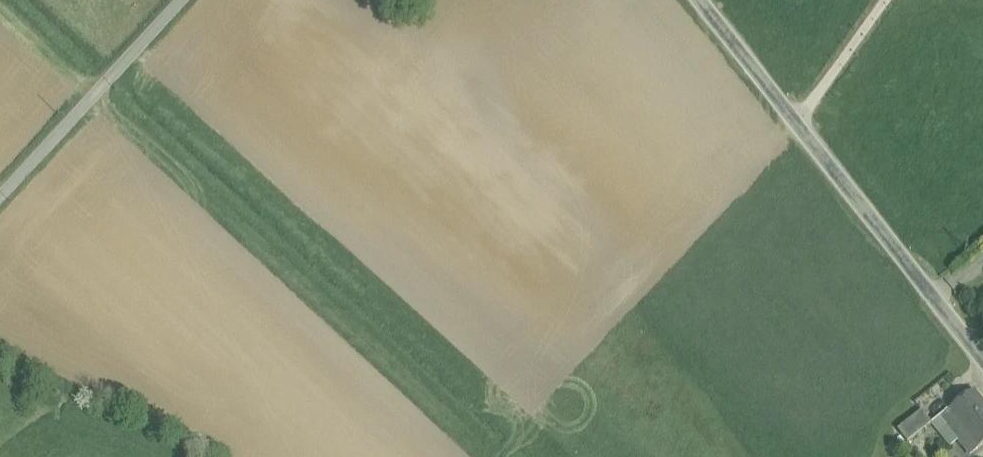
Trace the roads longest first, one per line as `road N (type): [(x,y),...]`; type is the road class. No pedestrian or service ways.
road 1 (tertiary): [(697,0),(982,364)]
road 2 (residential): [(184,0),(0,199)]

